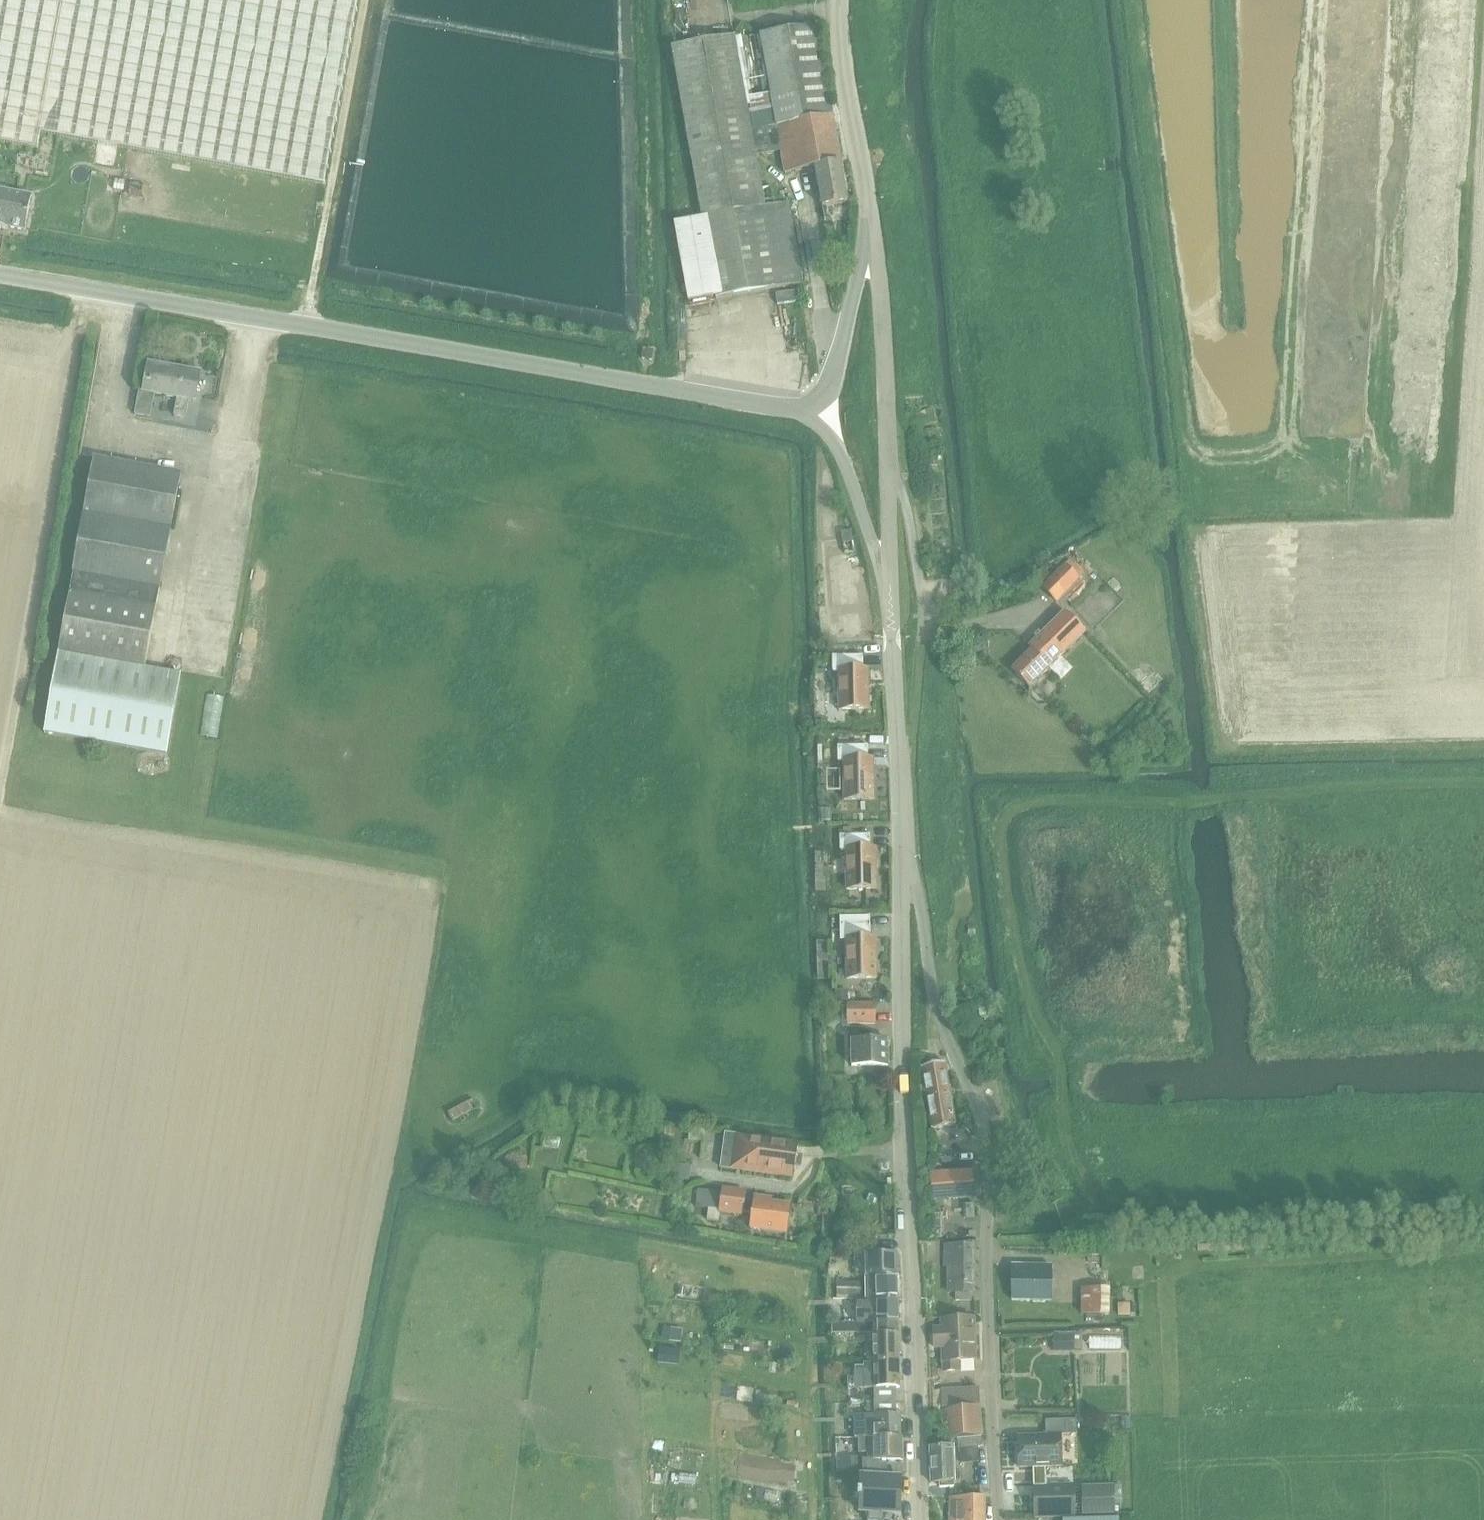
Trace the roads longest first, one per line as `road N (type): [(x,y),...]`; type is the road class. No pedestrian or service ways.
road 1 (unclassified): [(811,411),(0,277)]
road 2 (residential): [(1000,1519),(983,1119),(937,1006),(902,839)]
road 3 (residential): [(918,1519),(902,839)]
road 4 (unclassified): [(883,549),(886,377),(877,246)]
road 5 (unclassified): [(877,246),(840,60),(839,0)]
road 6 (residential): [(902,839),(891,638)]
road 7 (unclassified): [(811,411),(831,382),(859,279),(877,246)]
road 8 (unclassified): [(883,549),(811,411)]

